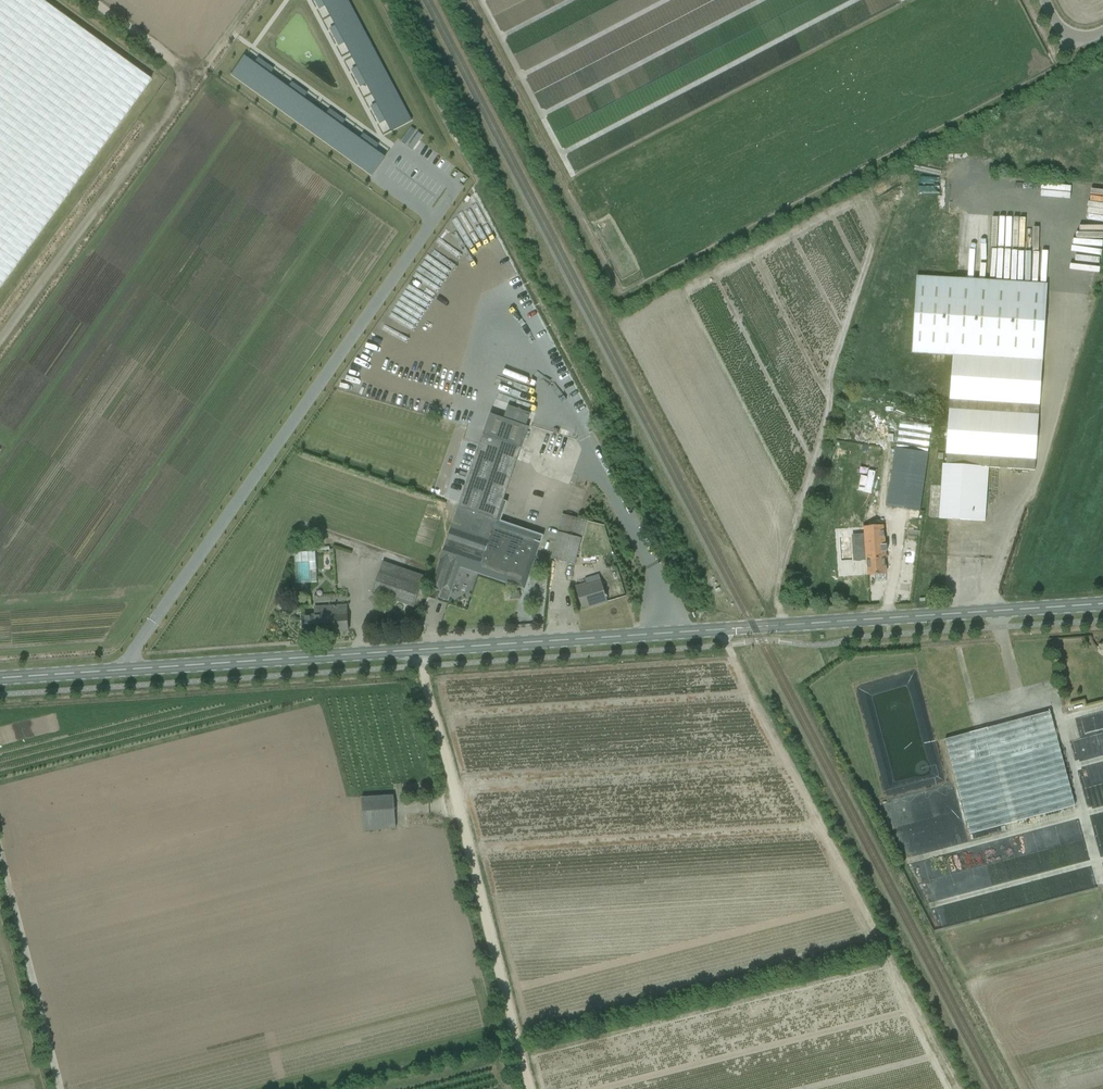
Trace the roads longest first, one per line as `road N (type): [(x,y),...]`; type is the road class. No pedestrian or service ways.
road 1 (tertiary): [(0,678),(1102,604)]
road 2 (track): [(727,645),(960,1088)]
road 3 (track): [(422,666),(530,1088)]
road 4 (track): [(184,83),(169,115),(0,341)]
road 5 (track): [(184,83),(173,61),(89,0)]

